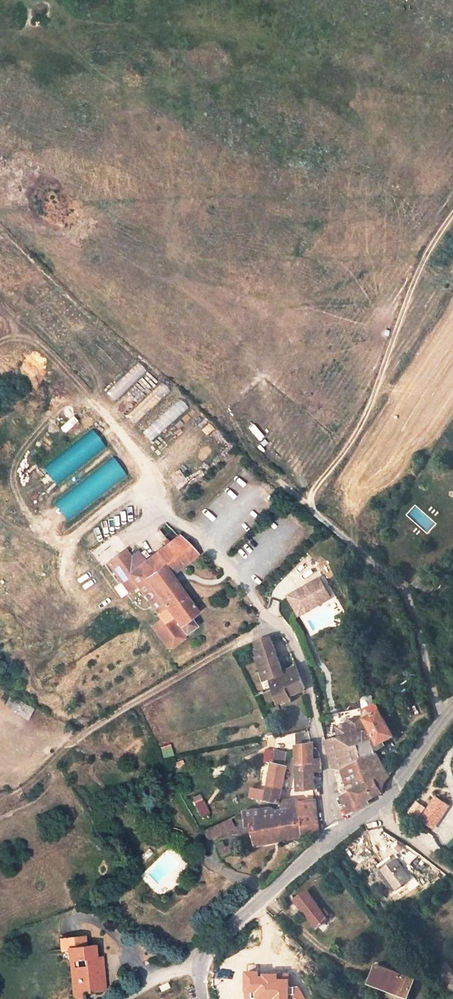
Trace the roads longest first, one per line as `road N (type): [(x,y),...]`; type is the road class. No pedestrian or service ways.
road 1 (track): [(243,450),(406,596),(442,719)]
road 2 (track): [(452,214),(419,267),(362,423),(313,494),(312,510)]
road 3 (residential): [(338,827),(202,947),(200,998)]
road 4 (track): [(197,668),(86,731),(44,770),(0,781)]
road 5 (residential): [(277,626),(304,674),(338,827)]
road 6 (residential): [(452,707),(374,811),(338,827)]

